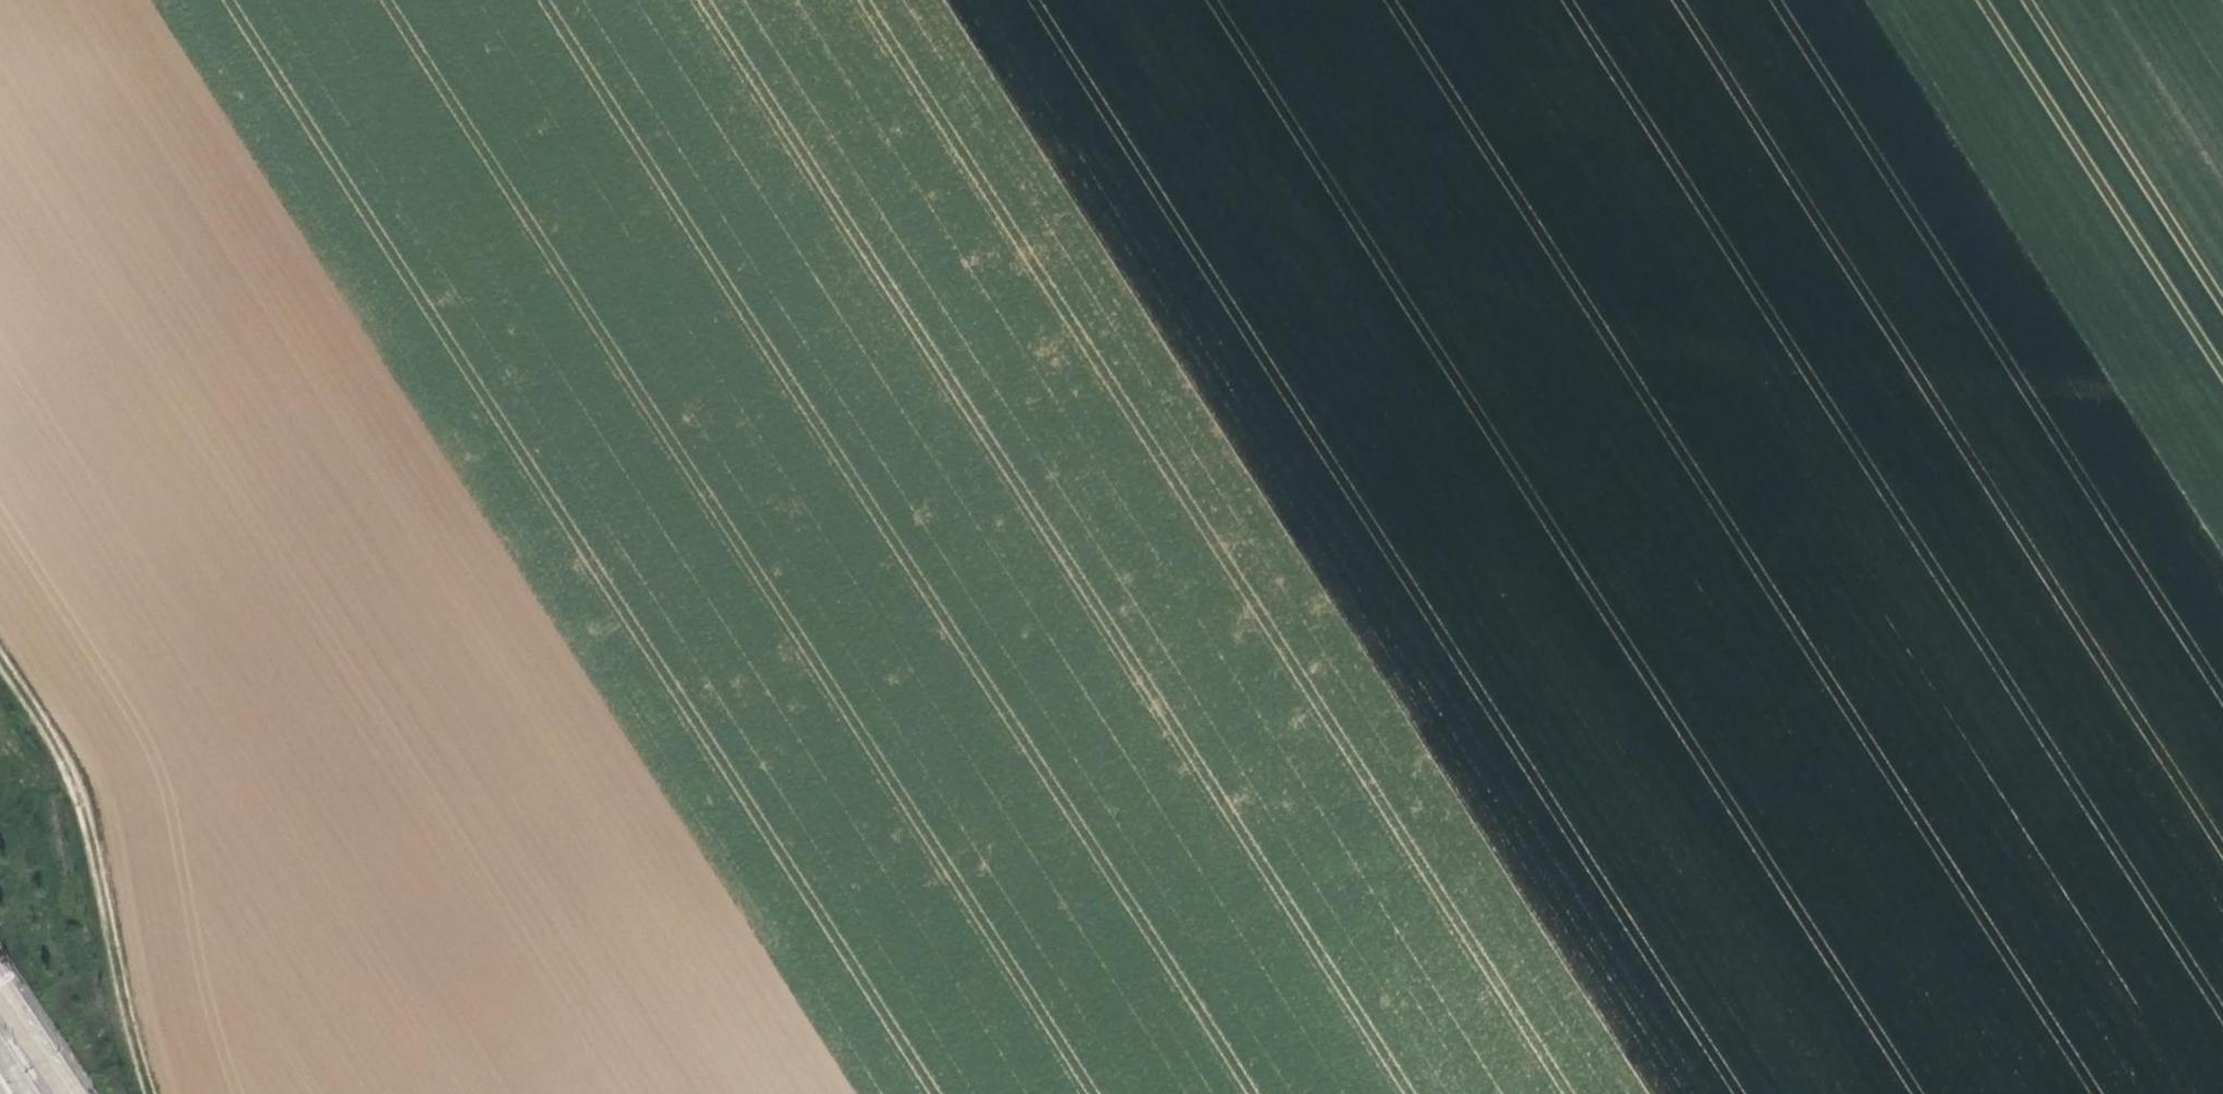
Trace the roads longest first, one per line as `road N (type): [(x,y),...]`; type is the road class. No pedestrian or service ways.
road 1 (track): [(152,1093),(69,766),(30,665),(0,622)]

